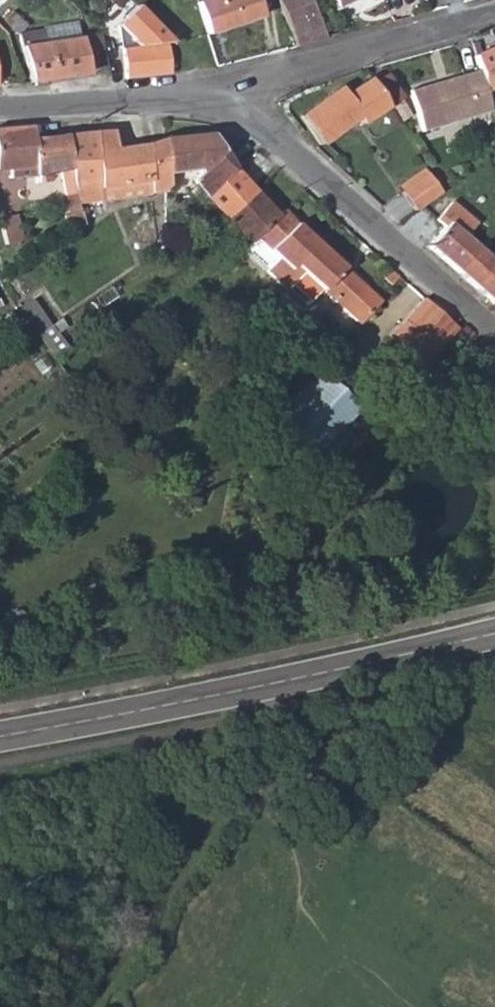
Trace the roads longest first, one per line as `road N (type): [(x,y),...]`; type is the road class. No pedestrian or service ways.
road 1 (tertiary): [(494,639),(0,736)]
road 2 (residential): [(494,336),(271,130),(228,104)]
road 3 (residential): [(228,104),(250,88),(479,26)]
road 4 (residential): [(228,104),(186,98),(0,110)]

